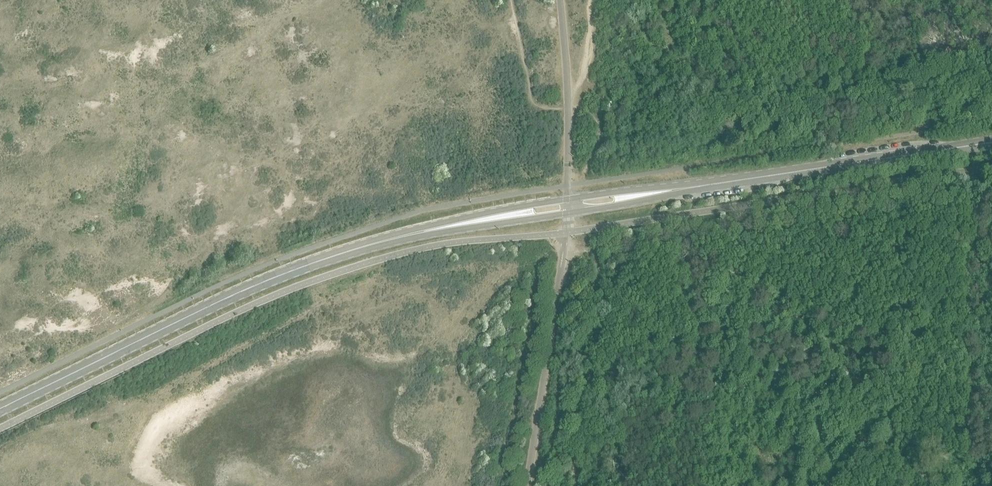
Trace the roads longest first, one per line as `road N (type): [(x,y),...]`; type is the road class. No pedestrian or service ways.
road 1 (secondary): [(0,409),(252,287),(367,246),(567,205),(991,142)]

